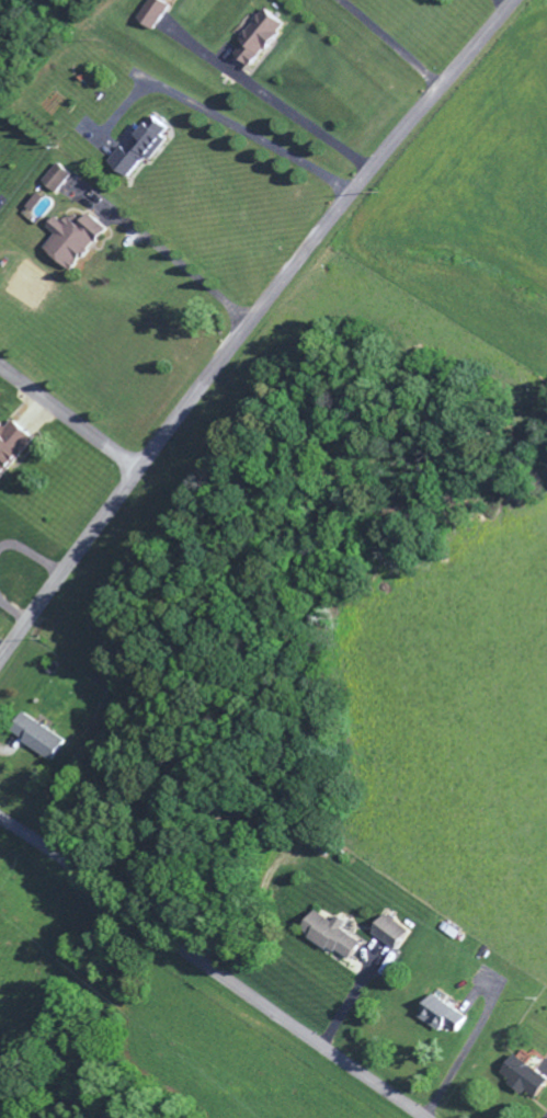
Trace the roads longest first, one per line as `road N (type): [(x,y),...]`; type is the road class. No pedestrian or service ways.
road 1 (residential): [(0,658),(288,272),(513,0)]
road 2 (residential): [(424,1117),(0,820)]
road 3 (residential): [(138,471),(0,367)]

